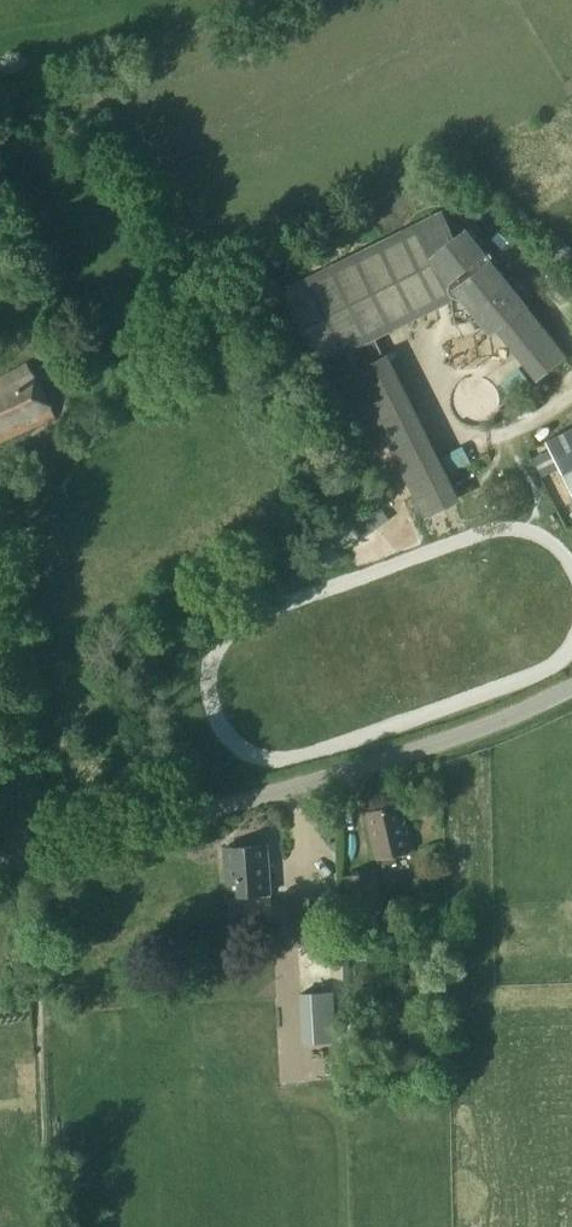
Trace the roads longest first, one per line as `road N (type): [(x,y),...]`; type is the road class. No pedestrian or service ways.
road 1 (unclassified): [(0,865),(212,812),(501,717),(571,685)]
road 2 (track): [(27,863),(40,922),(53,1226)]
road 3 (track): [(235,0),(184,29),(0,79)]

